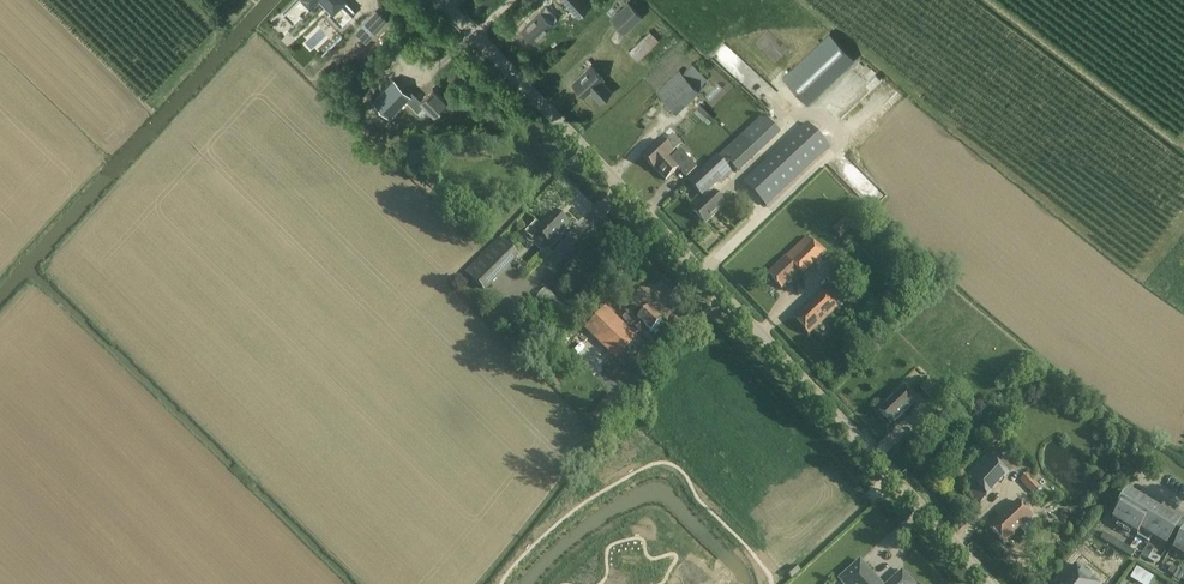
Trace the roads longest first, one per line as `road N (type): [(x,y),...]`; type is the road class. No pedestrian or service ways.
road 1 (tertiary): [(891,476),(440,0)]
road 2 (residential): [(741,583),(792,538),(891,476)]
road 3 (tertiary): [(990,583),(891,476)]

